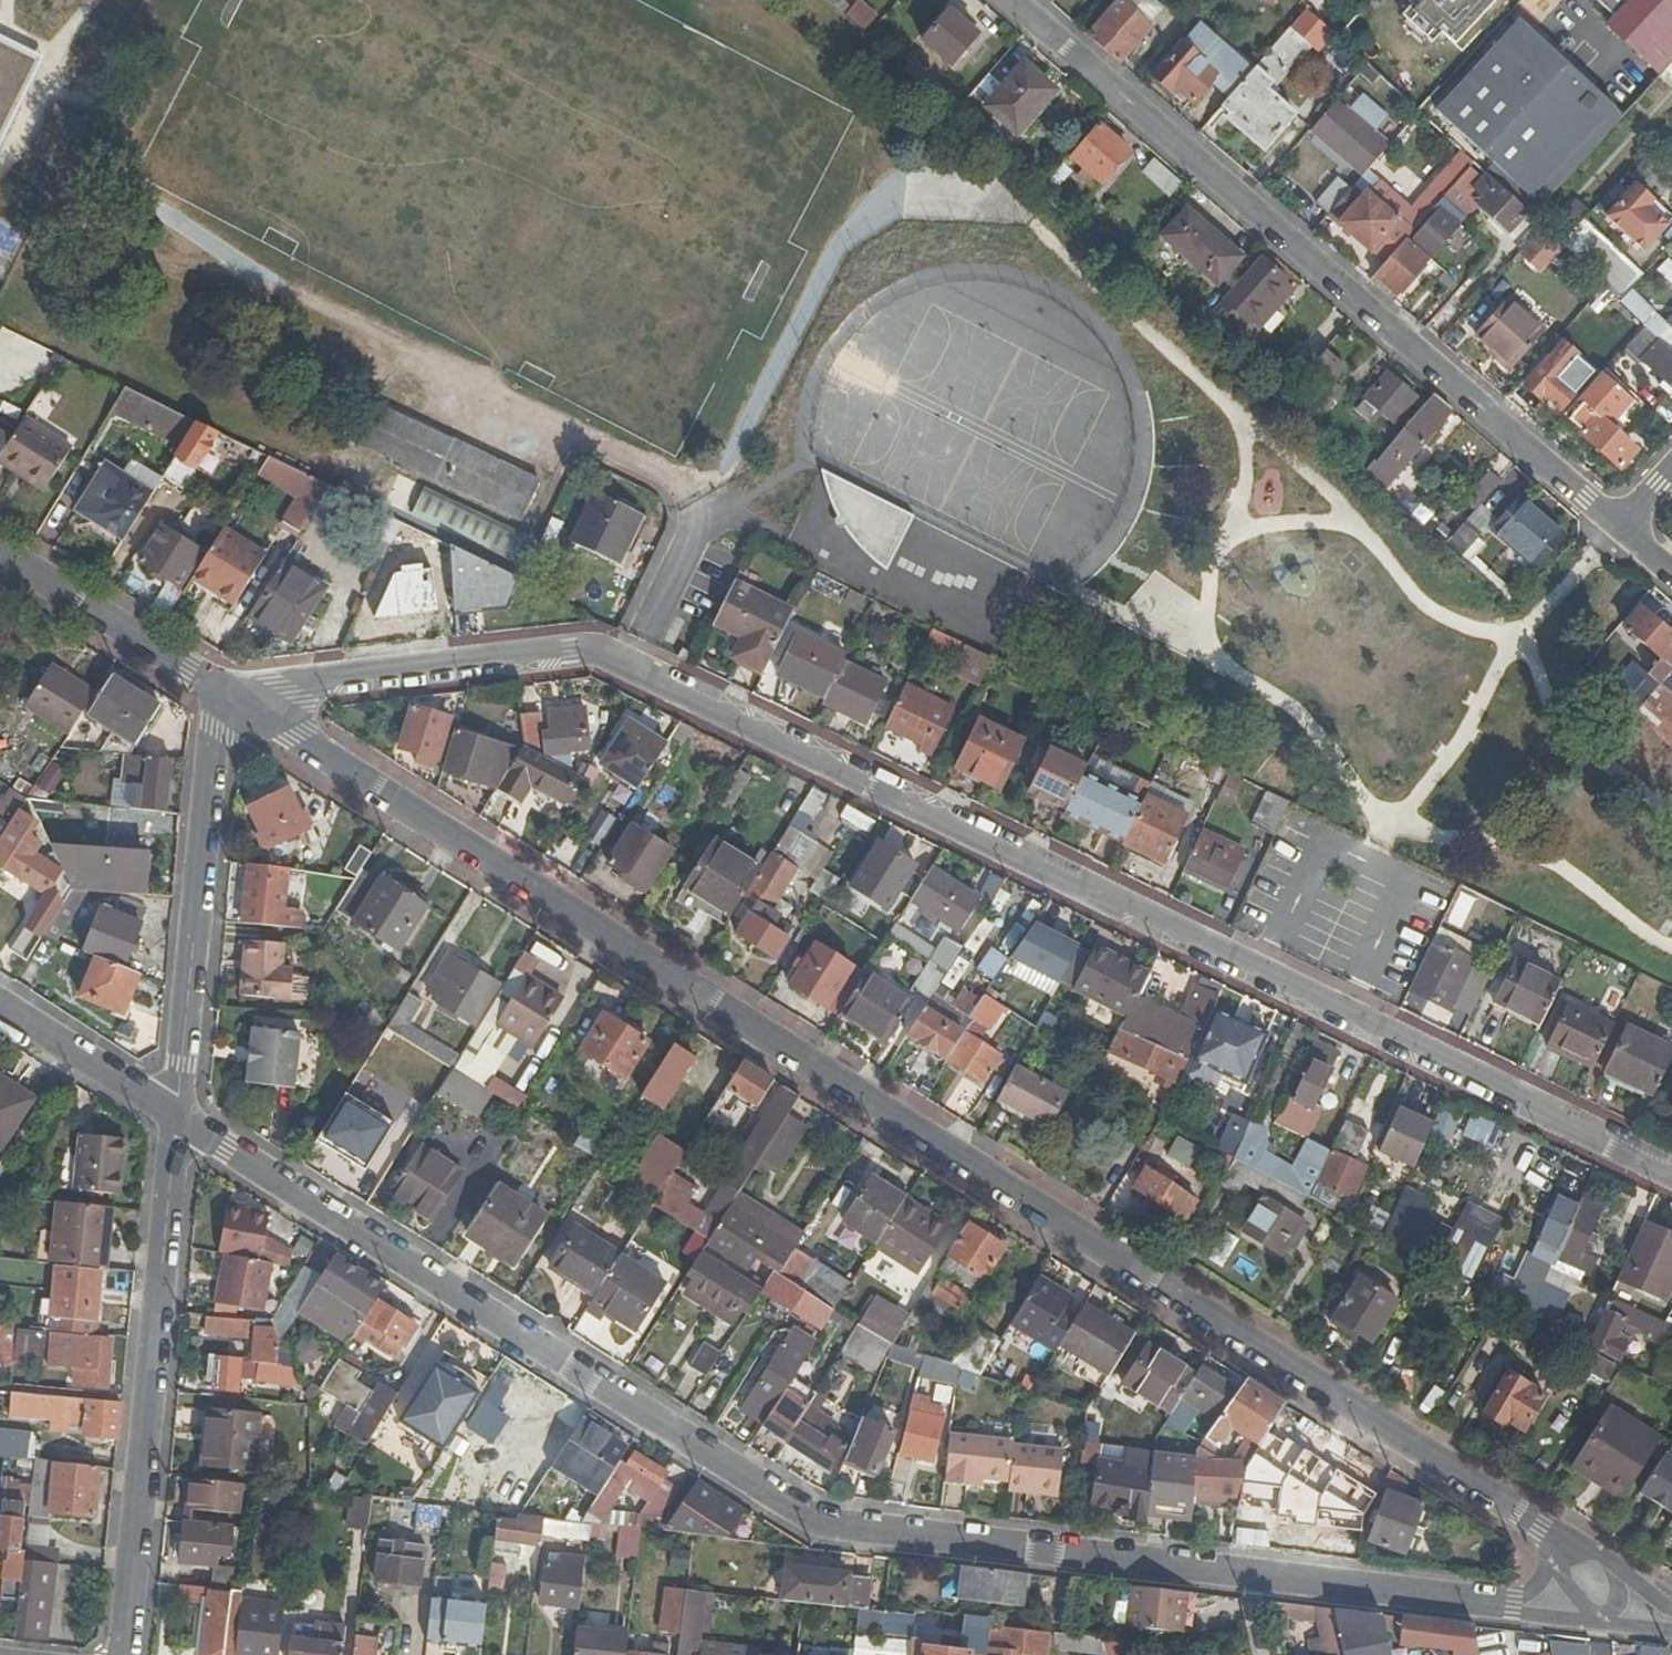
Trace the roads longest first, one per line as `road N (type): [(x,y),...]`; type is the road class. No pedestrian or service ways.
road 1 (residential): [(1661,1605),(212,702)]
road 2 (residential): [(1661,1605),(1515,1602),(816,1522),(177,1111)]
road 3 (residential): [(212,702),(589,647),(1671,1175)]
road 4 (residential): [(1014,0),(1615,523)]
road 5 (unclassified): [(177,1111),(125,1654)]
road 6 (unclassified): [(212,702),(177,1111)]
road 7 (residential): [(212,702),(0,563)]
road 8 (residential): [(177,1111),(0,1002)]

